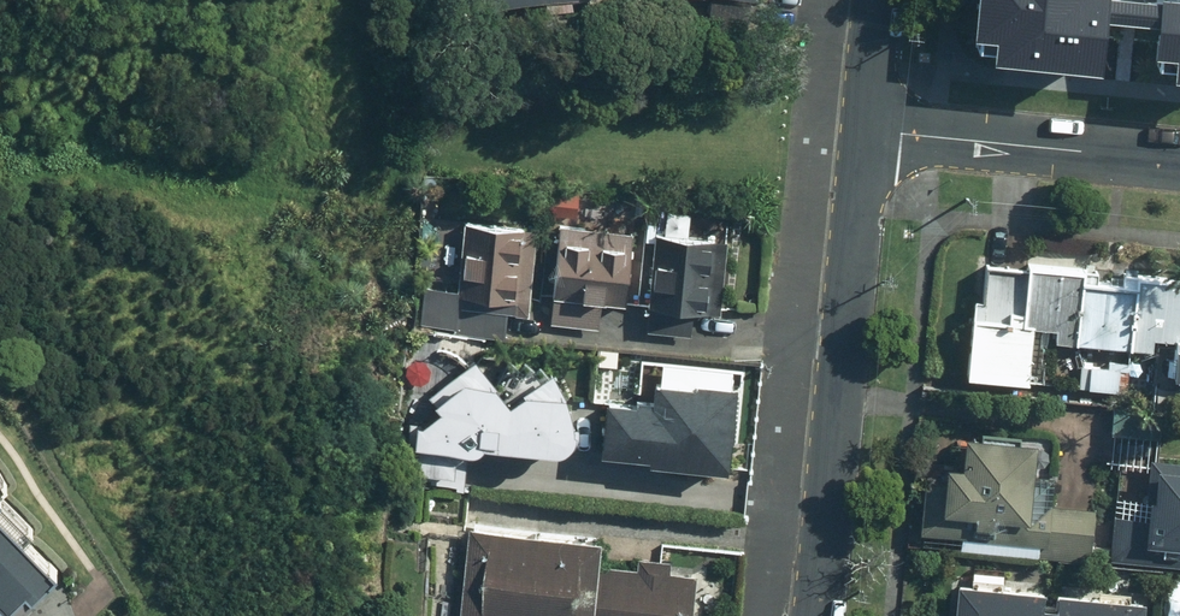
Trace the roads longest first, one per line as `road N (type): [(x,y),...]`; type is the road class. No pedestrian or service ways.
road 1 (residential): [(866,132),(818,615)]
road 2 (residential): [(866,132),(1179,163)]
road 3 (residential): [(879,0),(866,132)]

